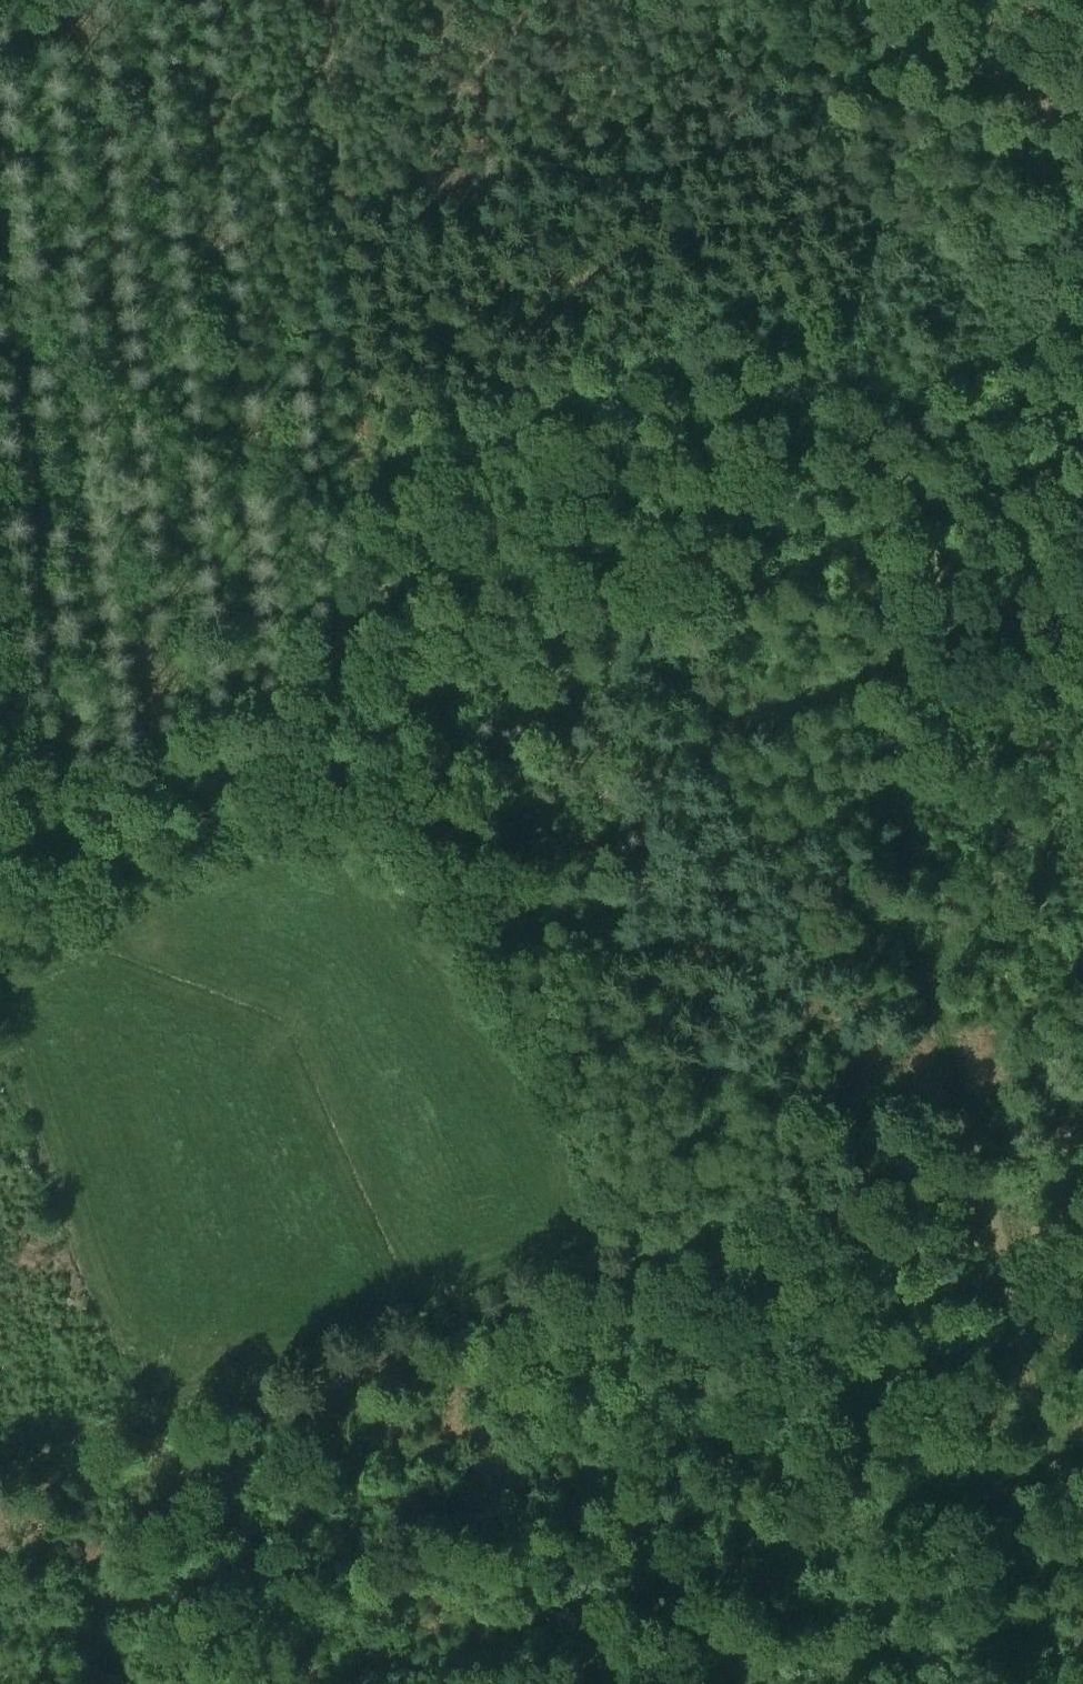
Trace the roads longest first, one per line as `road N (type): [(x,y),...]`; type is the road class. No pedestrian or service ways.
road 1 (track): [(1082,1063),(961,1110),(1082,1615)]
road 2 (track): [(0,1475),(164,1414)]

